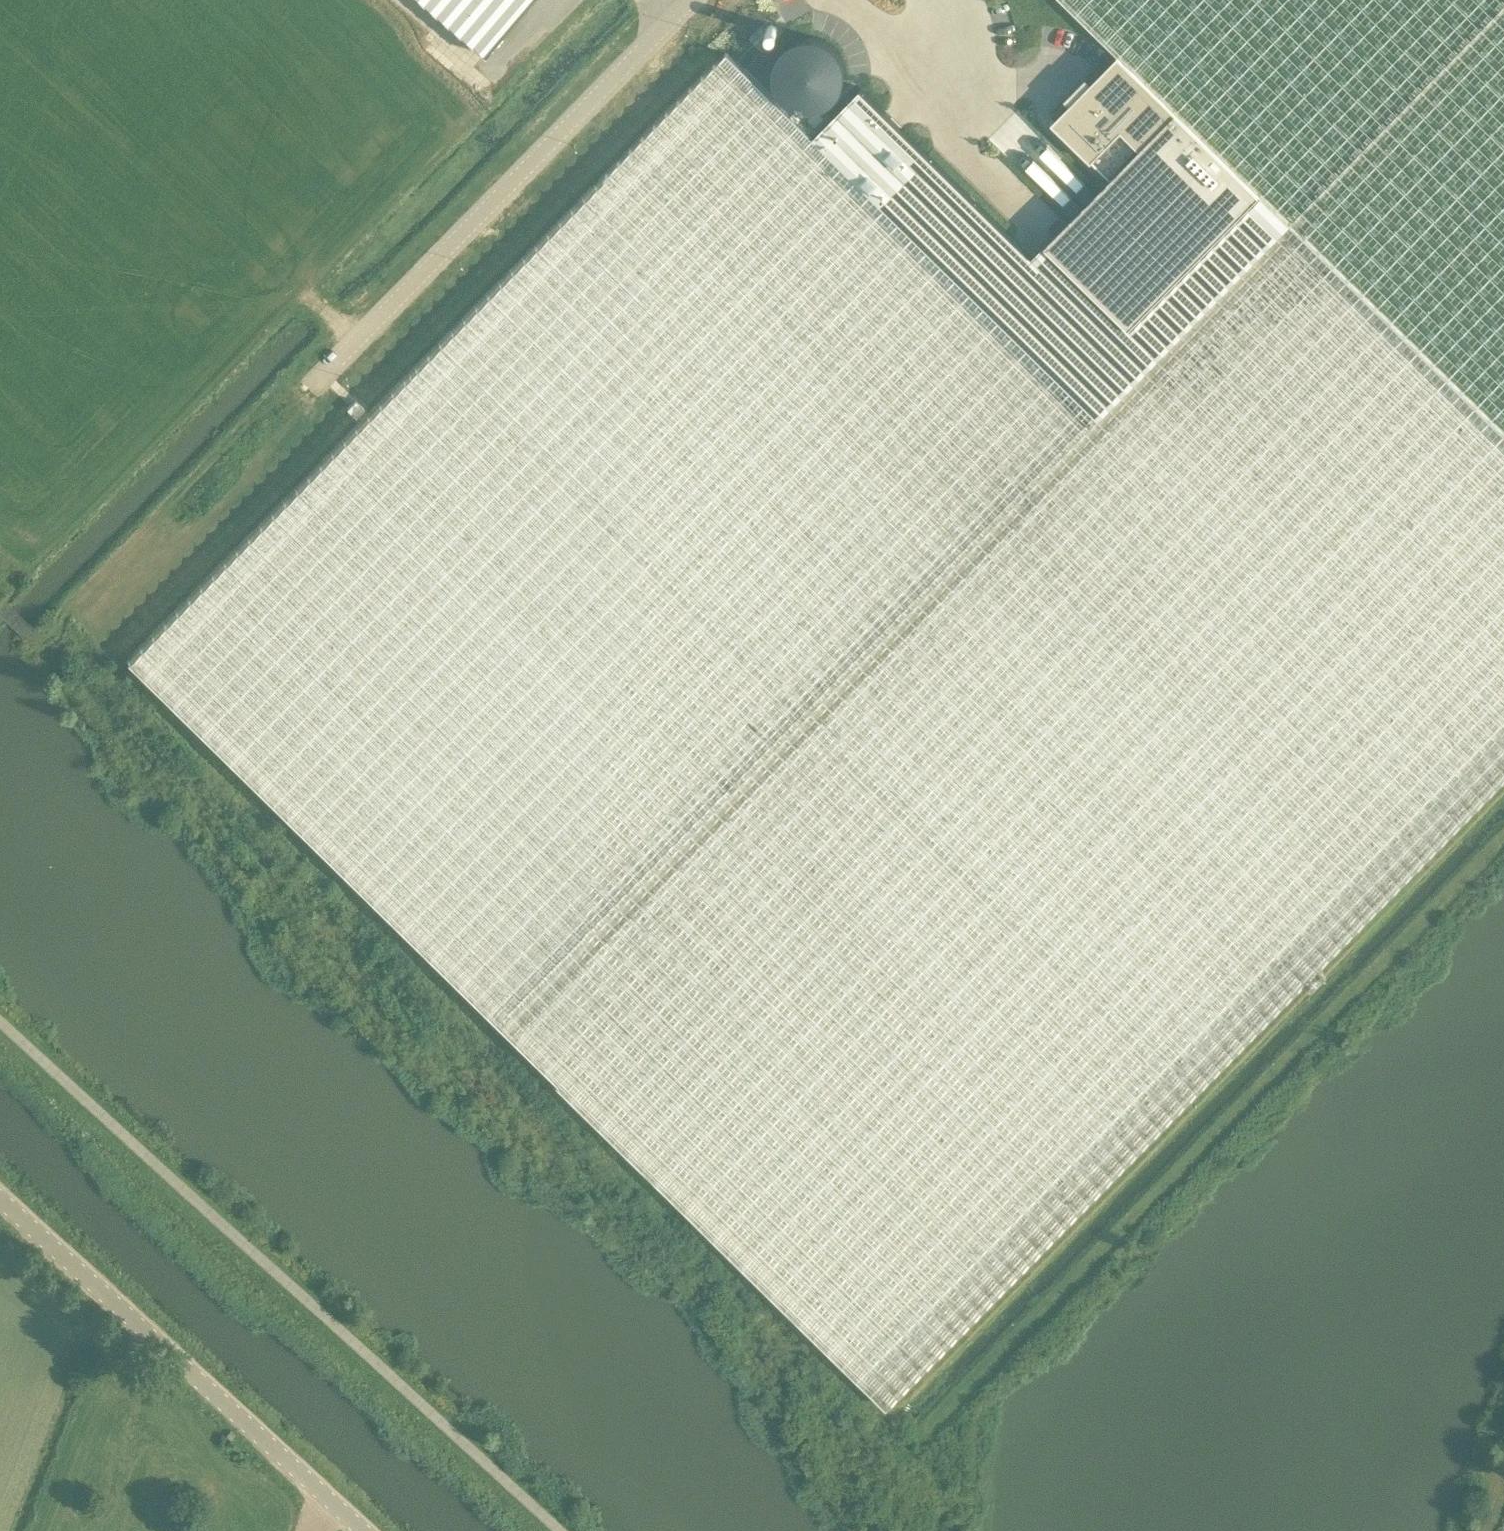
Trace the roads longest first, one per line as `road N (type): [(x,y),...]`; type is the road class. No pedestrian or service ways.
road 1 (unclassified): [(331,376),(699,0)]
road 2 (tertiary): [(357,1530),(0,1202)]

